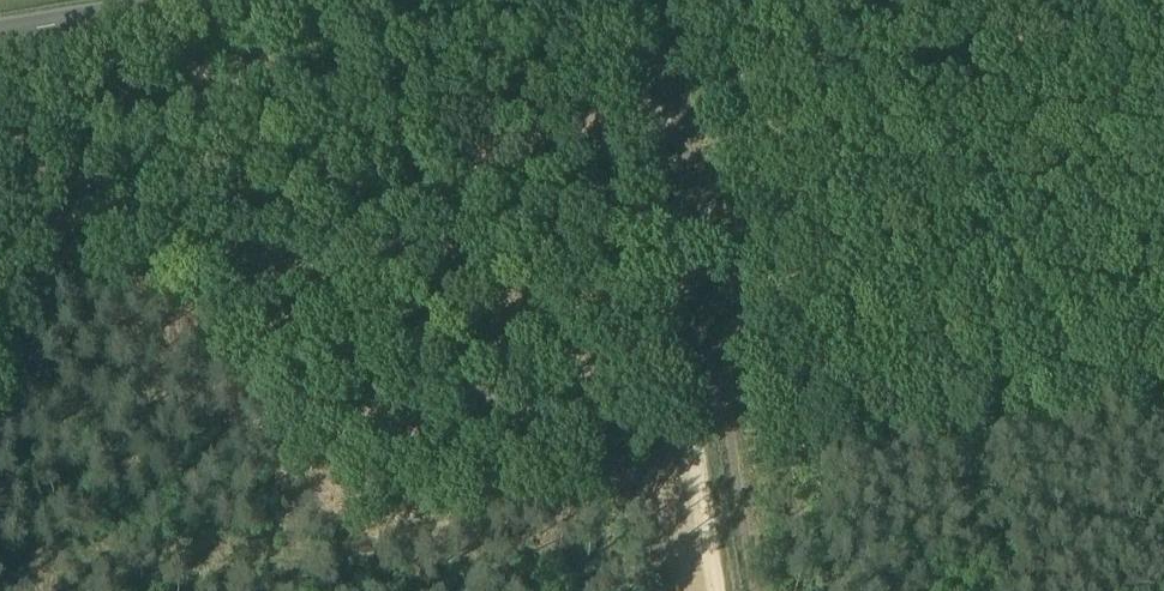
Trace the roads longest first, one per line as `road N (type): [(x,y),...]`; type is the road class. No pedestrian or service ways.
road 1 (track): [(626,0),(714,590)]
road 2 (tertiary): [(0,37),(210,0)]

